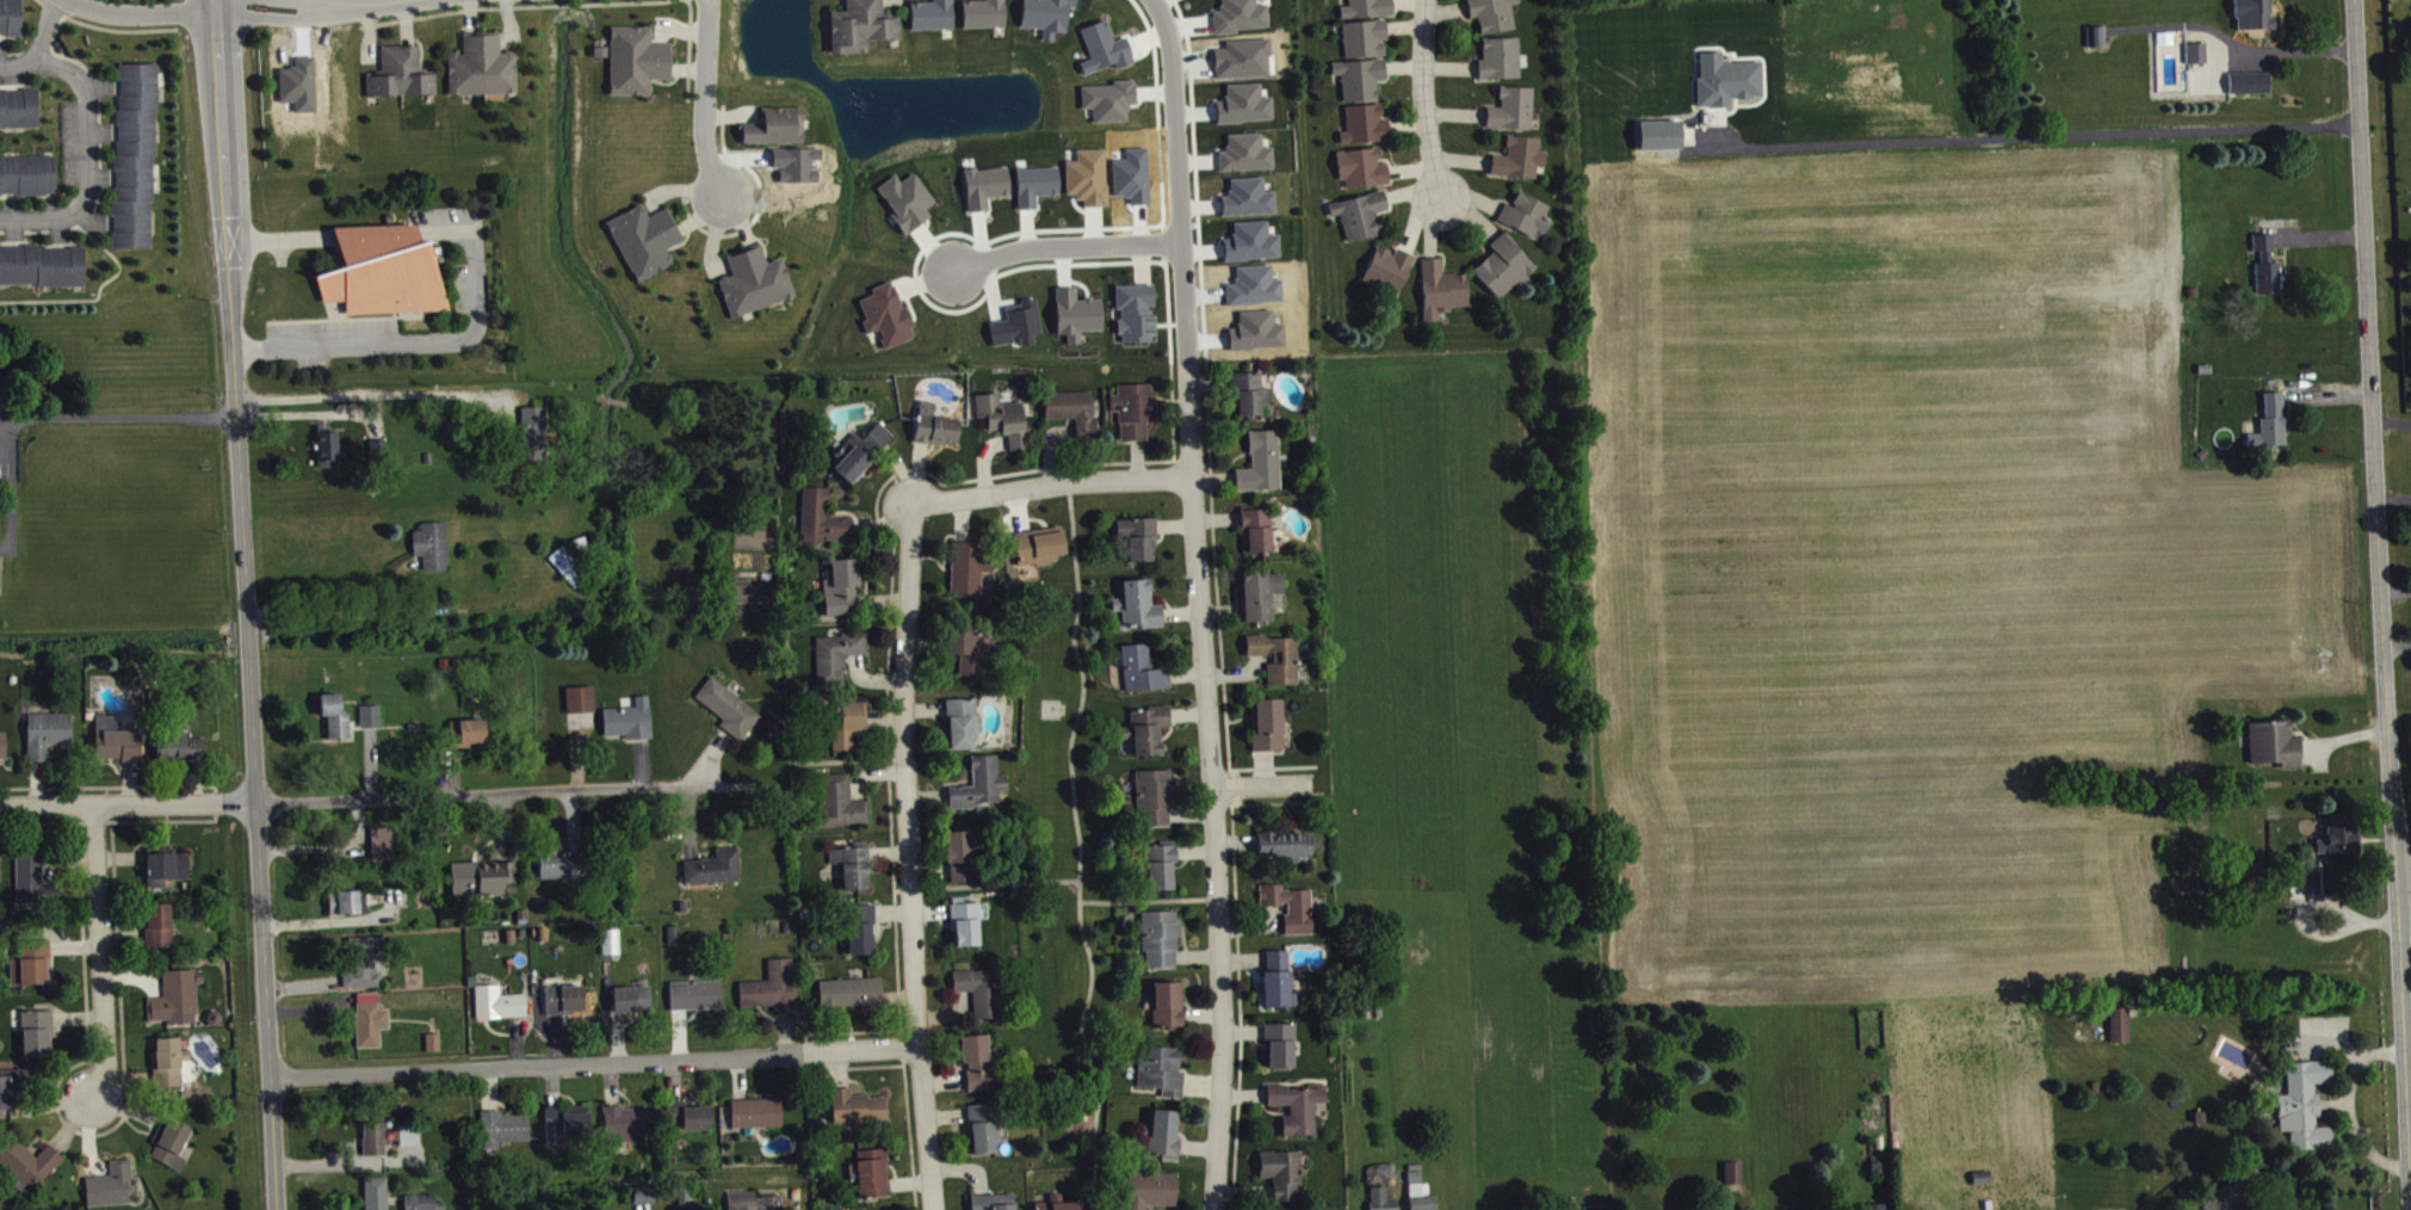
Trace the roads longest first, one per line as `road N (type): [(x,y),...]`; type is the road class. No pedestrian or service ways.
road 1 (residential): [(1153,0),(1169,60),(1199,594),(1220,794),(1214,1209)]
road 2 (tertiary): [(276,1209),(210,0)]
road 3 (tertiary): [(2410,1209),(2357,0)]
road 4 (residential): [(931,1209),(917,1047),(908,683),(915,507)]
road 5 (residential): [(271,1080),(917,1047)]
road 6 (residential): [(256,802),(748,784)]
road 7 (residential): [(91,1097),(105,1075),(95,802)]
road 8 (residential): [(915,507),(1062,487),(1193,484)]
road 9 (residential): [(0,803),(256,802)]
road 10 (residential): [(954,270),(999,251),(1180,240)]
road 11 (residential): [(704,0),(705,146),(724,205)]
road 12 (residential): [(1430,0),(1427,130),(1443,203)]
road 13 (residential): [(219,0),(328,14),(403,0)]

